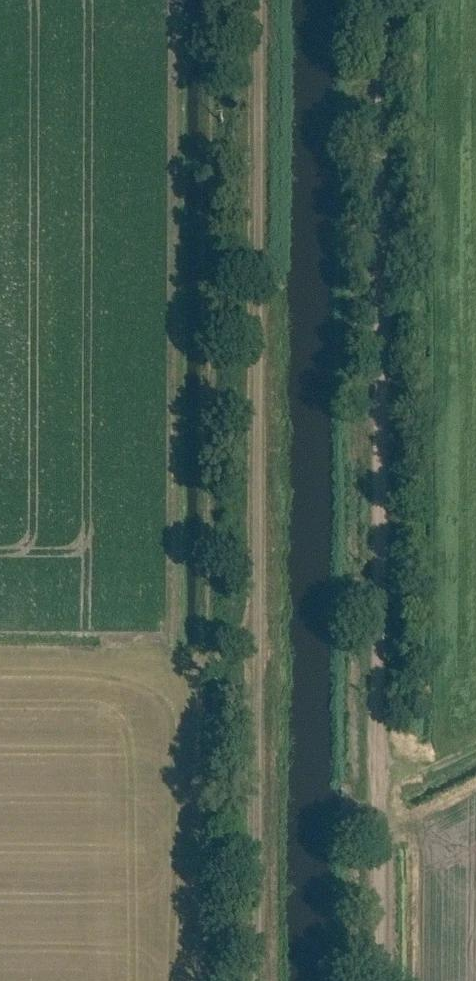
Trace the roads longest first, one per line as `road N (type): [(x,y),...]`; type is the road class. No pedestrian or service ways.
road 1 (track): [(378,0),(374,980)]
road 2 (track): [(267,0),(264,980)]

